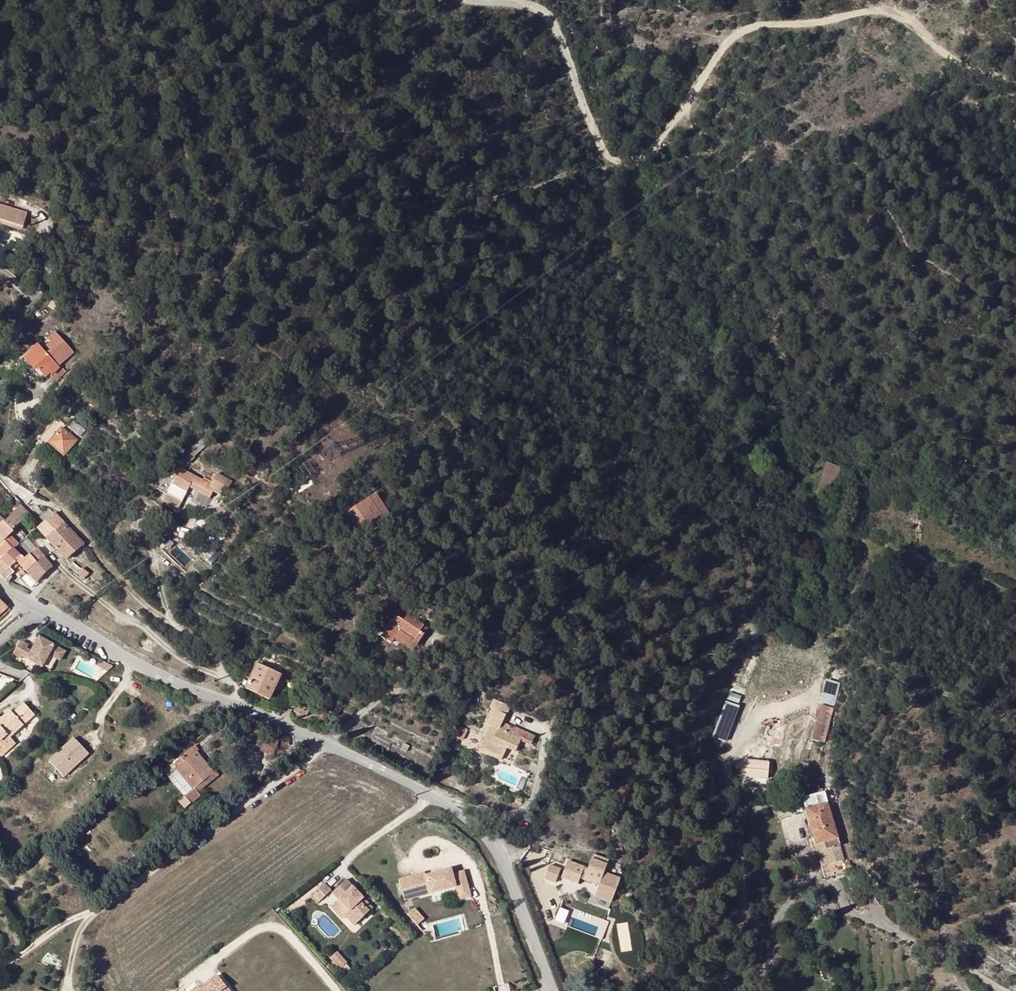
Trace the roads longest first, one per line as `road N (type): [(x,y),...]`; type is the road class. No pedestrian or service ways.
road 1 (track): [(1015,85),(969,75),(889,13),(743,31),(717,53),(653,158),(620,169),(593,141),(556,30),(543,14),(465,0)]
road 2 (track): [(1015,596),(949,564),(905,555),(876,562),(857,580),(836,650),(815,683),(748,725),(731,755),(742,913),(720,990)]
road 3 (track): [(1015,489),(807,385),(742,309),(707,247),(676,121)]
road 4 (tertiary): [(238,705),(434,796),(487,835),(554,990)]
road 5 (residential): [(40,488),(132,593),(202,646),(238,705)]
road 6 (tertiary): [(39,607),(165,678),(238,705)]
road 7 (track): [(886,928),(1007,990)]

